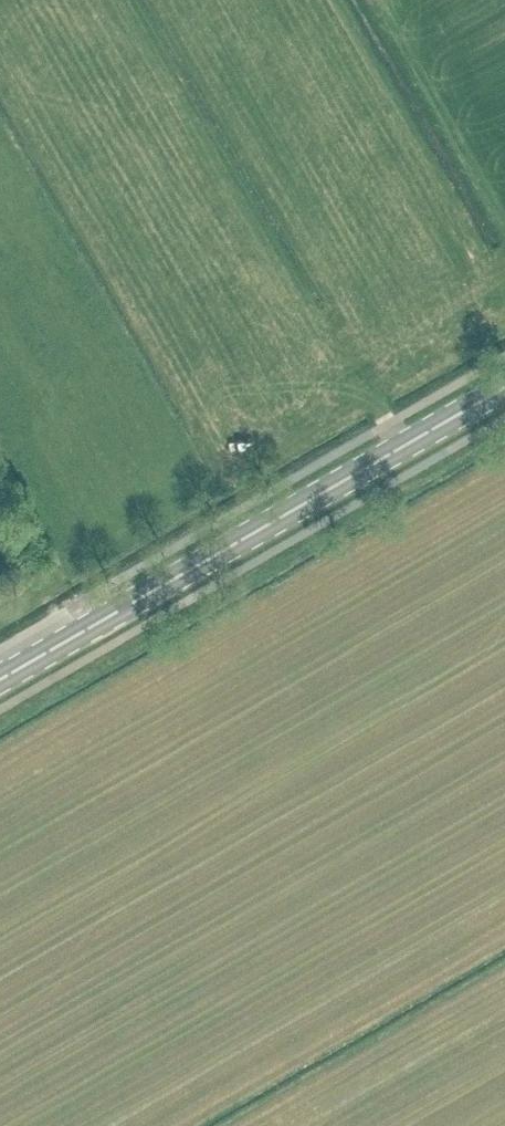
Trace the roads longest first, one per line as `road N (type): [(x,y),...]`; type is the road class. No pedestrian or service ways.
road 1 (primary): [(0,678),(504,386)]

